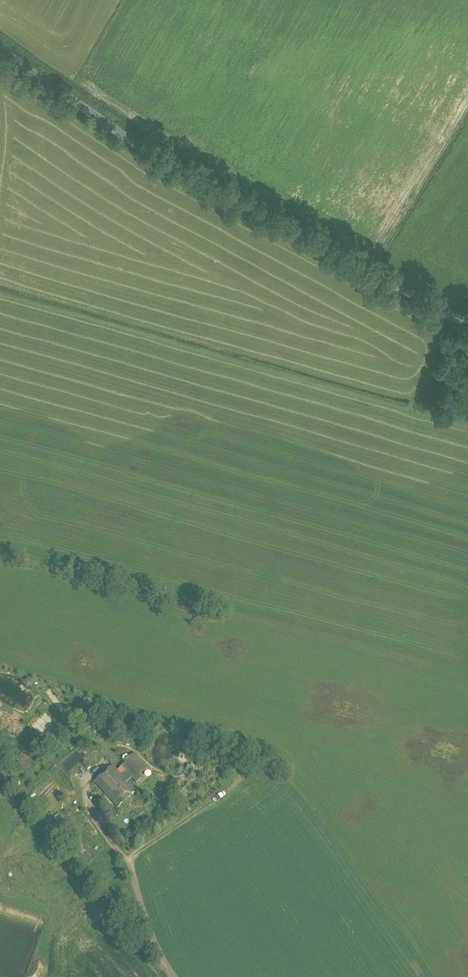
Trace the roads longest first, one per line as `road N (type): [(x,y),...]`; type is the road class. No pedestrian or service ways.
road 1 (unclassified): [(467,323),(95,113),(0,49)]

